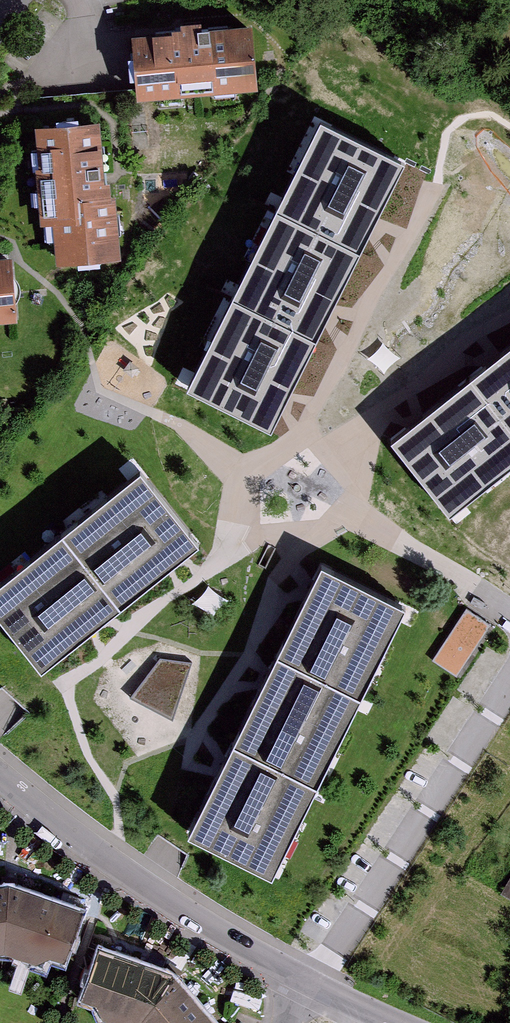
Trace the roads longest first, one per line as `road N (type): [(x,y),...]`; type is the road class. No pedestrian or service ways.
road 1 (tertiary): [(0,775),(118,869),(302,979)]

